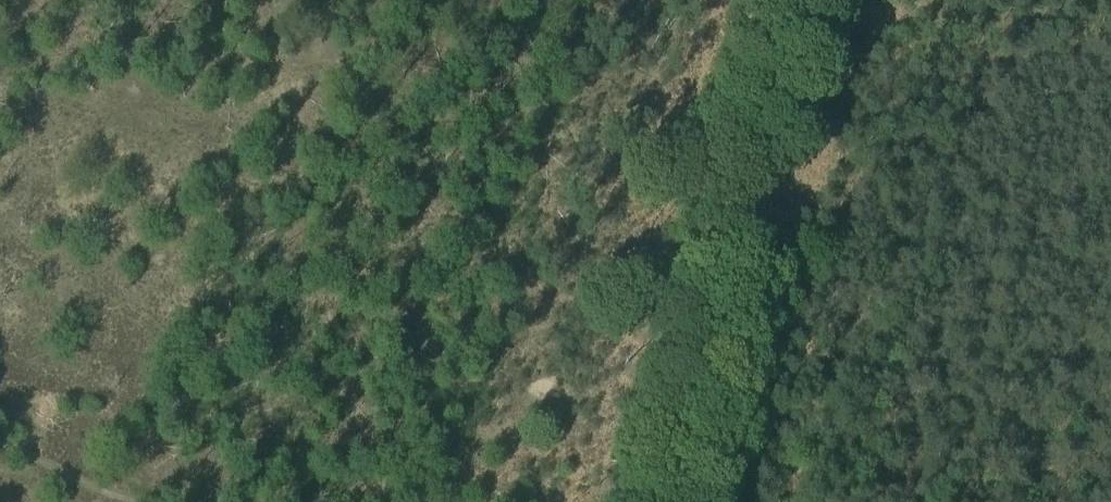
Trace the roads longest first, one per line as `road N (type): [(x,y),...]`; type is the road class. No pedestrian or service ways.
road 1 (track): [(679,501),(811,0)]

